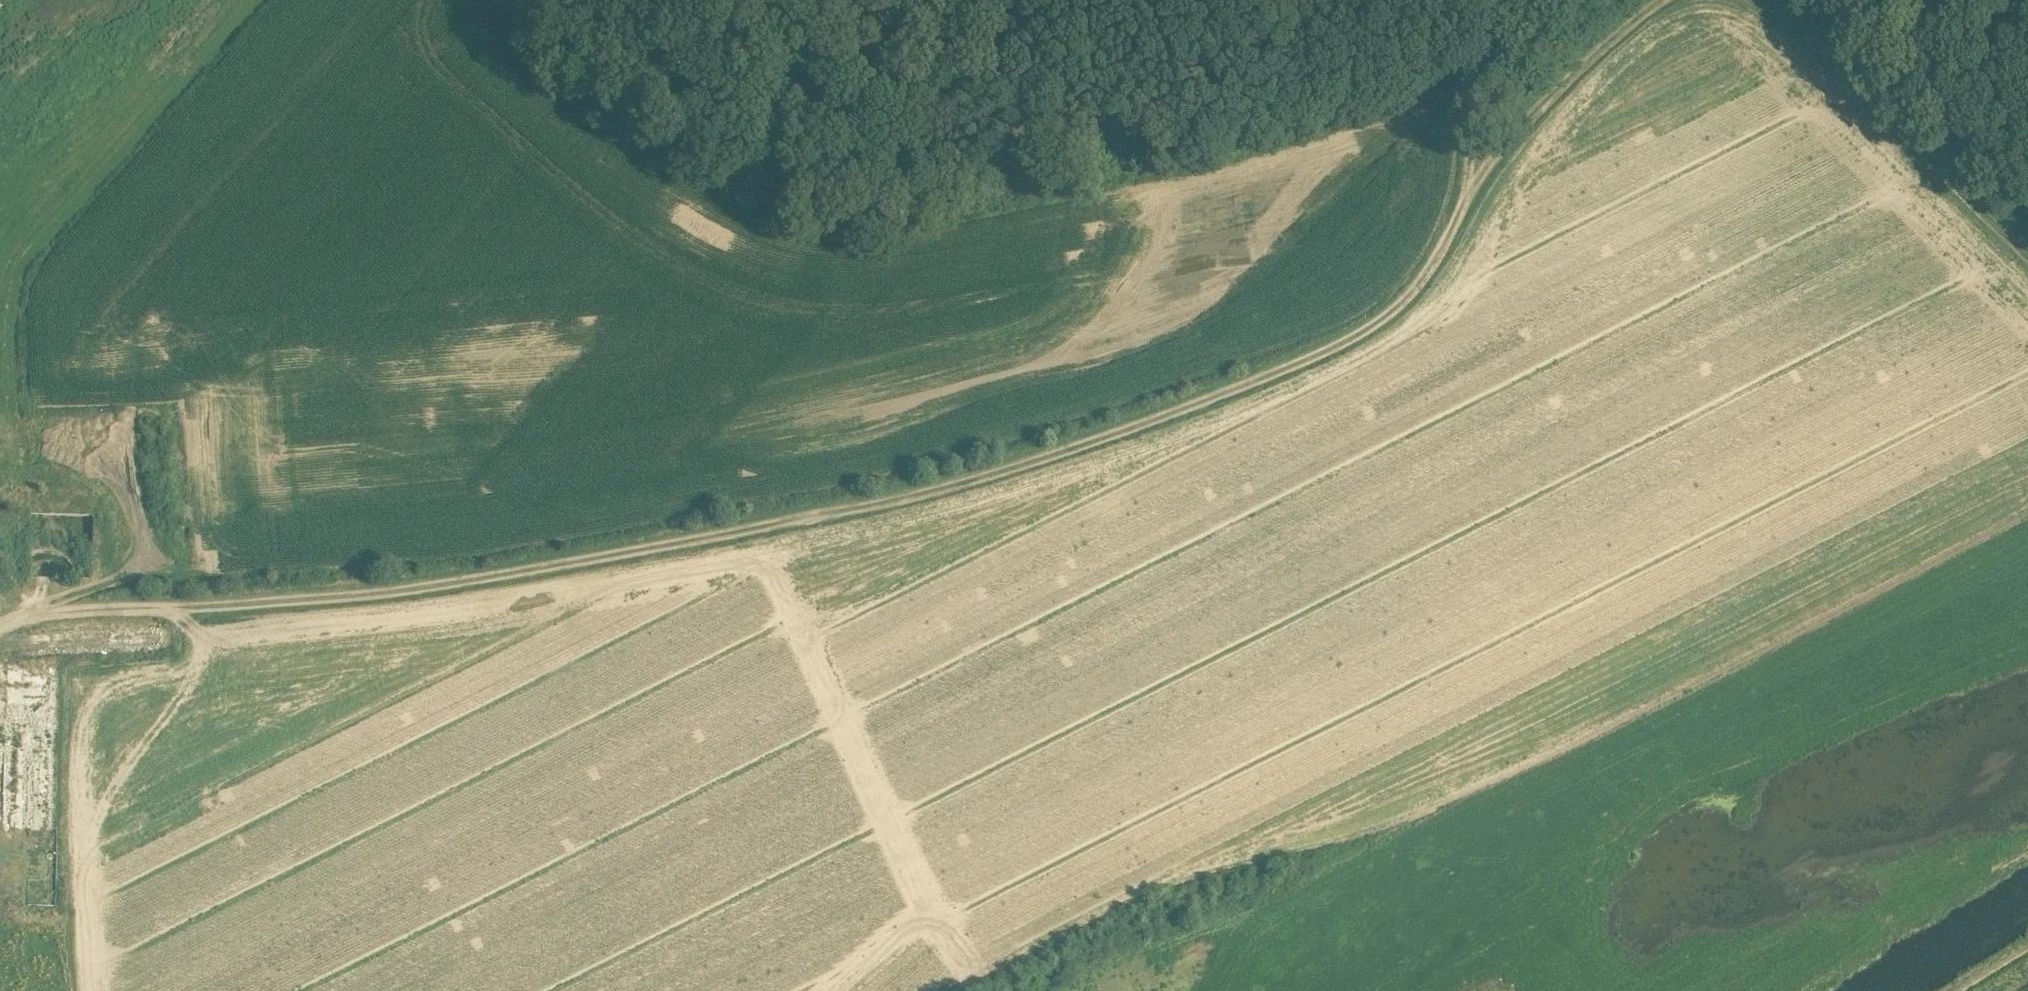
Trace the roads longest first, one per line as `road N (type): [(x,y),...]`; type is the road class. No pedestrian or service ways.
road 1 (track): [(1648,0),(1505,140),(1470,189),(1448,242),(1394,310),(1342,345),(1077,450),(840,514),(525,571),(287,601),(104,606),(0,631)]

